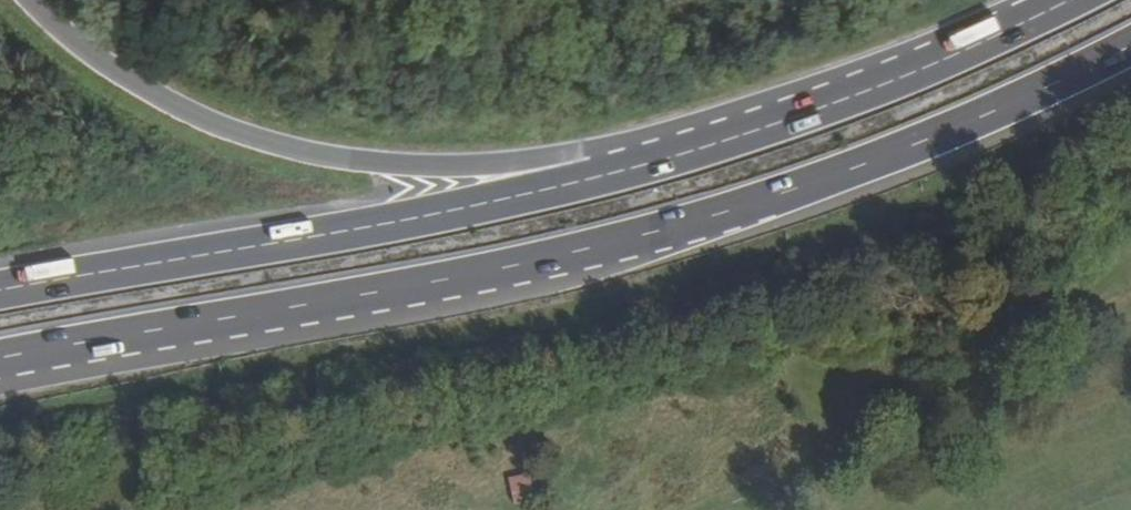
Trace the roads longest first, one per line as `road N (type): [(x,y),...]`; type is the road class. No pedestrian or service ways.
road 1 (trunk): [(0,362),(492,275),(729,215),(958,129),(1130,43)]
road 2 (trunk): [(742,129),(702,124),(494,167),(346,163),(235,137),(170,109),(109,76),(20,0)]
road 3 (trunk): [(742,129),(646,166),(498,201),(0,293)]
road 4 (trunk): [(1069,0),(867,91),(742,129)]

